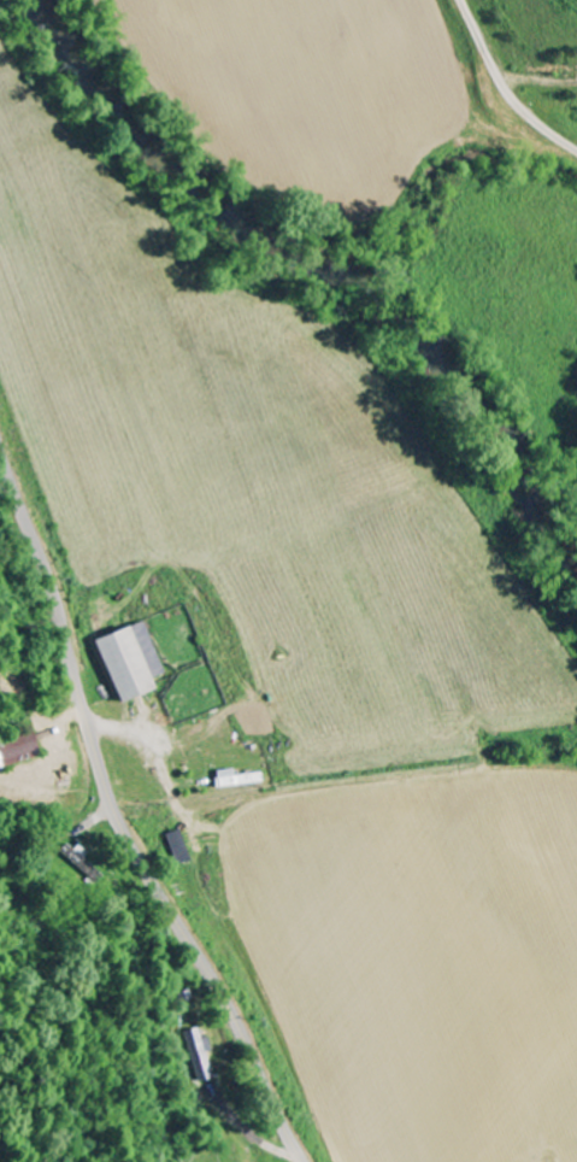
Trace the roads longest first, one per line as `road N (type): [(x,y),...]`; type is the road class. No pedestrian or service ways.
road 1 (secondary): [(0,414),(123,821),(241,1013),(310,1161)]
road 2 (residential): [(576,148),(512,76),(468,0)]

